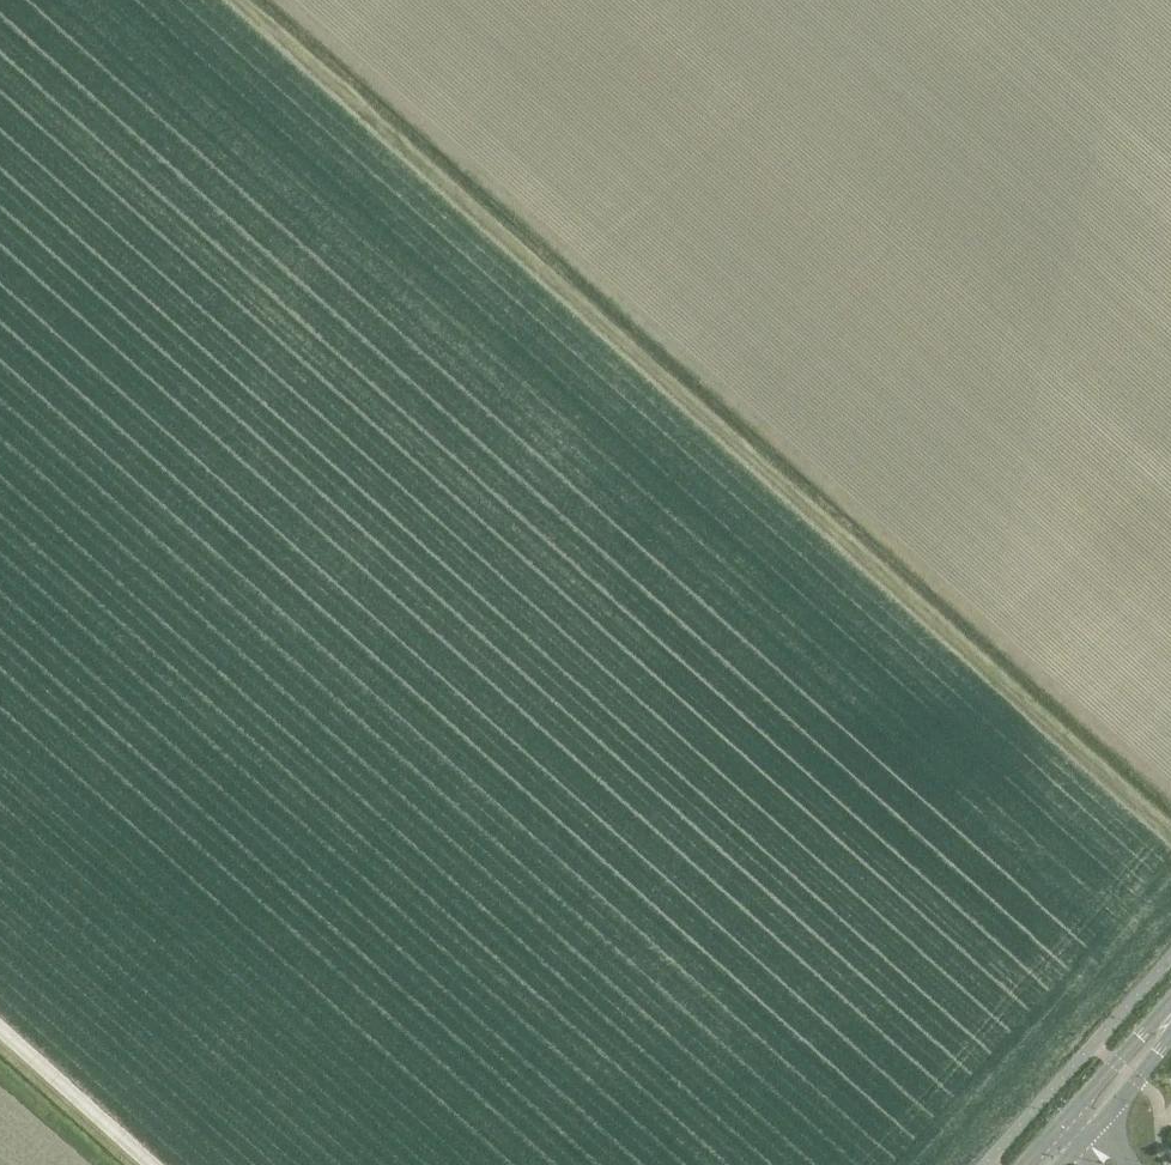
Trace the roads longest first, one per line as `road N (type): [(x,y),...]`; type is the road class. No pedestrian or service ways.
road 1 (track): [(152,1164),(0,1028)]
road 2 (tertiary): [(1074,1131),(1170,1017)]

